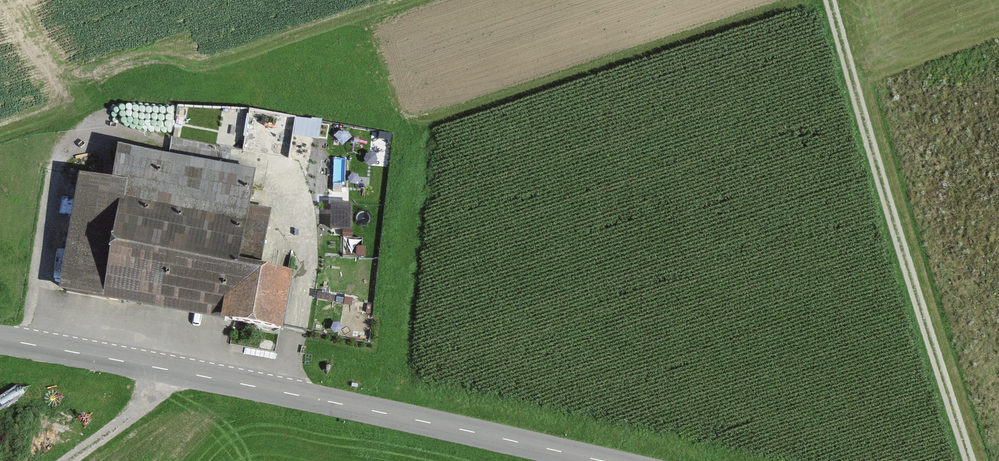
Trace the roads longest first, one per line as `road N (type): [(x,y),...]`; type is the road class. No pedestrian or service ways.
road 1 (track): [(974,460),(835,0)]
road 2 (tertiary): [(621,460),(191,369)]
road 3 (tertiary): [(191,369),(0,336)]
road 4 (unclassified): [(57,460),(191,369)]

